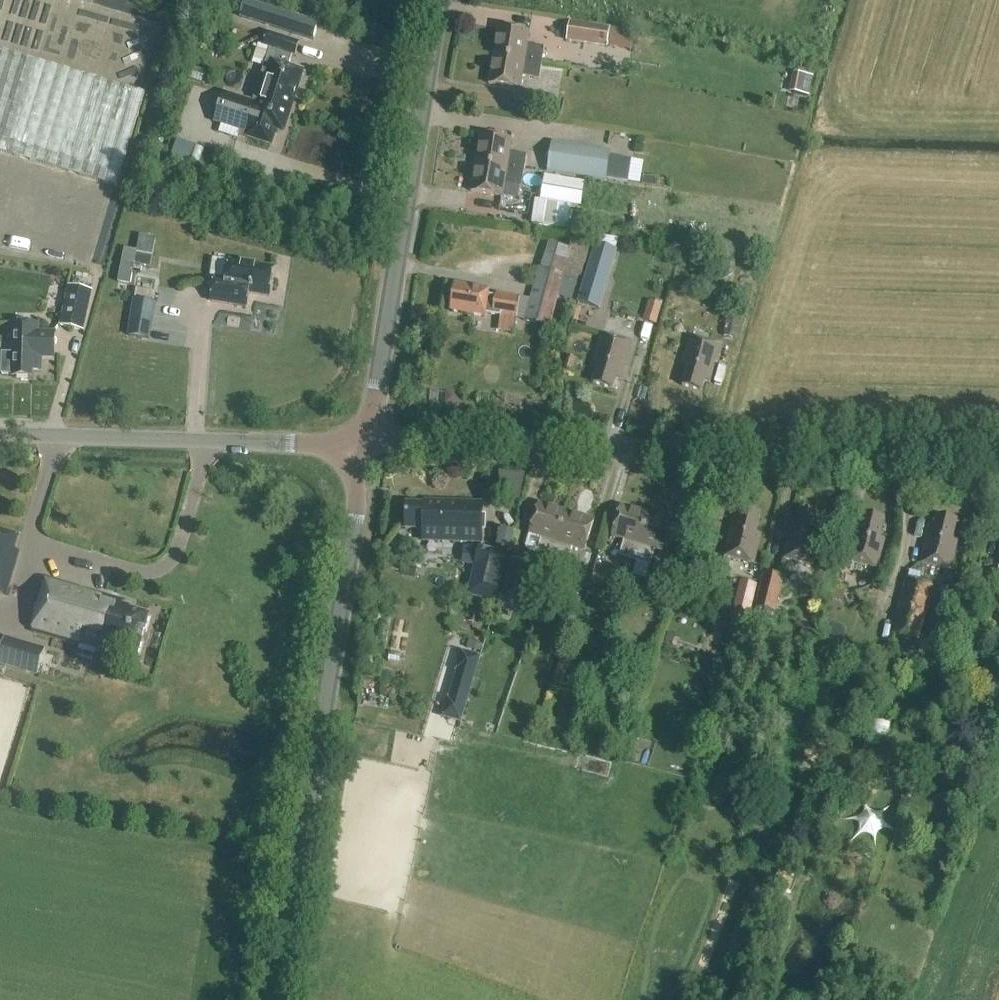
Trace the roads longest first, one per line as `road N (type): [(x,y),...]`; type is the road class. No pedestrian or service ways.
road 1 (unclassified): [(361,445),(998,462)]
road 2 (tertiary): [(275,999),(361,445)]
road 3 (tertiary): [(361,445),(376,394),(439,0)]
road 4 (unclassified): [(361,445),(0,435)]

